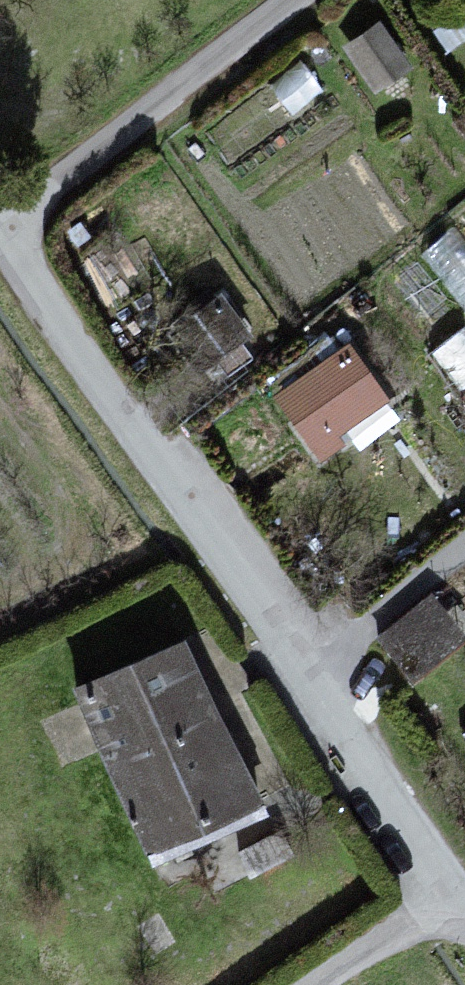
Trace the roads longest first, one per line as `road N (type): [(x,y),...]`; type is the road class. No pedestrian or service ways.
road 1 (unclassified): [(452,898),(3,228)]
road 2 (unclassified): [(3,228),(291,0)]
road 3 (unclassified): [(452,898),(319,984)]

